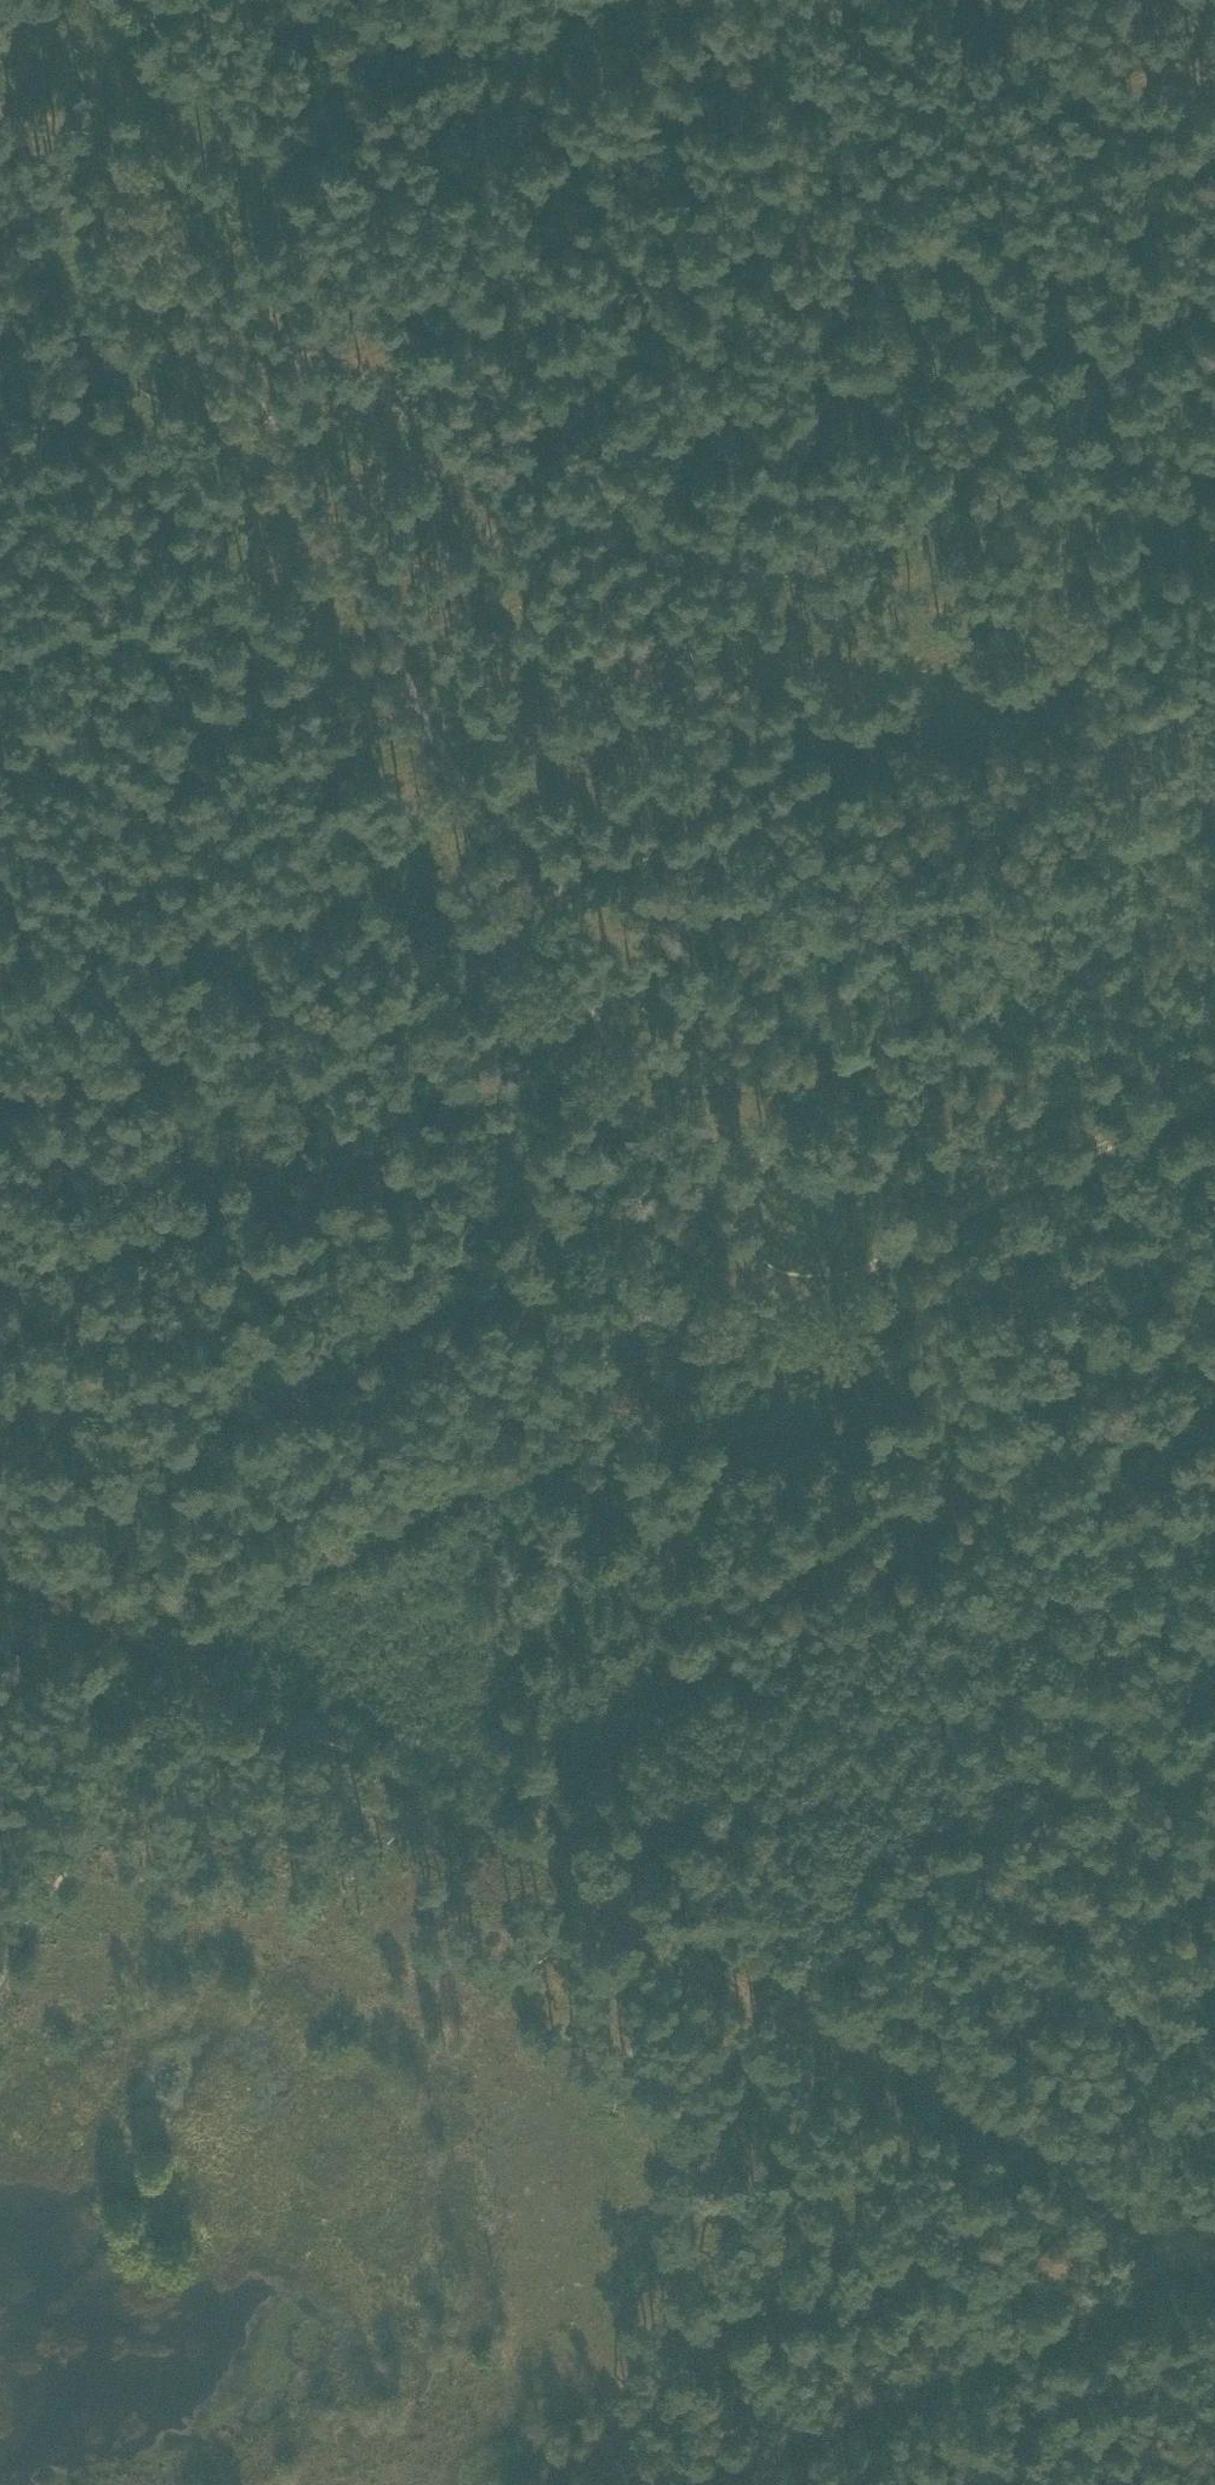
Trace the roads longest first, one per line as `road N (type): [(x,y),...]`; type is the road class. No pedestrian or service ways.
road 1 (track): [(188,1666),(973,2098),(1204,2243)]
road 2 (track): [(529,901),(114,141)]
road 3 (track): [(756,0),(1144,597)]
road 4 (track): [(154,1649),(752,1322)]
road 5 (track): [(1204,2243),(643,2484)]
road 6 (track): [(752,1322),(529,901)]
road 7 (track): [(752,1322),(1094,1146)]
road 8 (track): [(188,1666),(0,1991)]
road 9 (track): [(973,2098),(1005,2050),(1214,1880)]
road 10 (track): [(1214,1359),(1164,1292),(1094,1146)]
road 11 (track): [(0,1563),(154,1649)]
road 12 (track): [(1094,1146),(1214,1090)]

